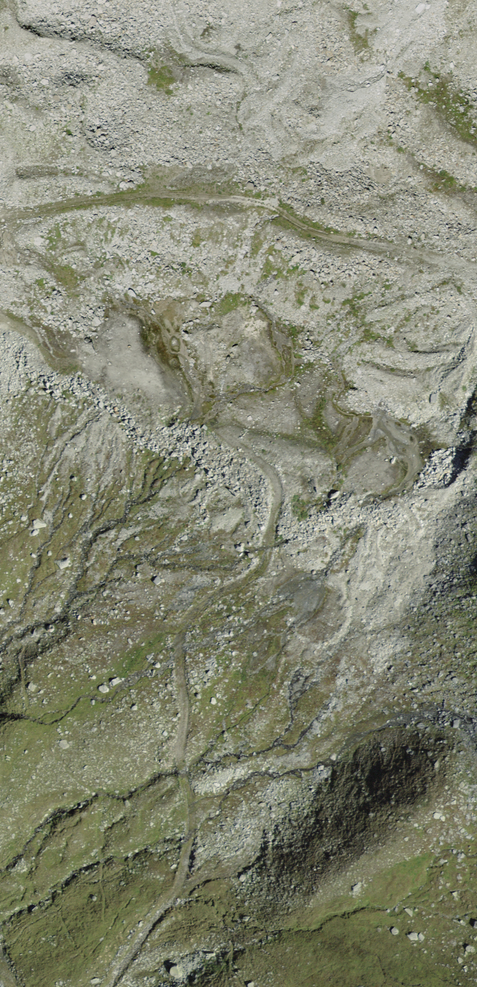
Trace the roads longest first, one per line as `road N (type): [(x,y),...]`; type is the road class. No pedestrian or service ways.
road 1 (track): [(102,986),(166,896),(184,818),(163,602),(172,590),(206,597),(254,572),(269,491),(198,425),(147,422),(55,368),(38,347),(0,332)]
road 2 (track): [(0,220),(127,202),(252,211),(476,274)]

